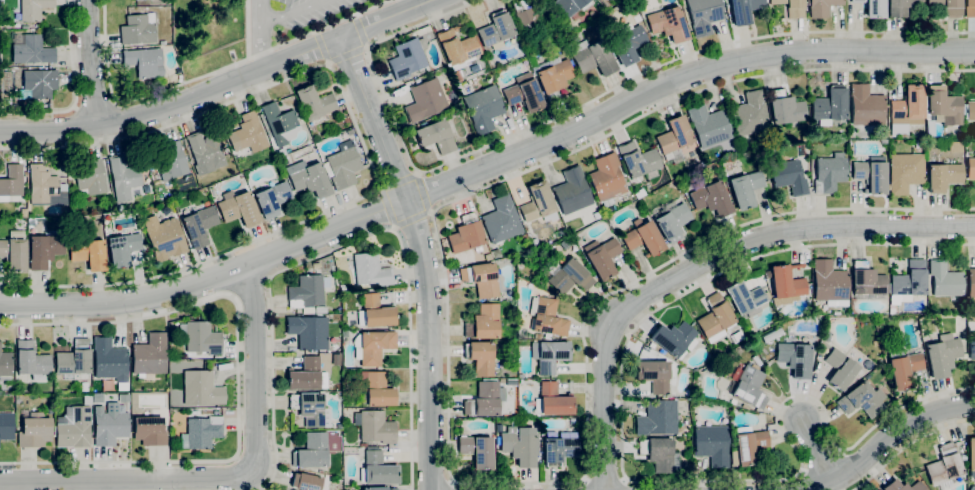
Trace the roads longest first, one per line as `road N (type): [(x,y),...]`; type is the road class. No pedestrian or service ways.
road 1 (residential): [(974,48),(734,56),(242,267),(167,296),(100,302)]
road 2 (residential): [(974,225),(770,233),(728,248),(626,310),(605,353),(604,489)]
road 3 (residential): [(242,267),(253,300),(255,480),(0,482)]
road 4 (residential): [(340,38),(407,200),(426,280),(431,489)]
road 5 (residential): [(431,0),(152,114),(0,130)]
road 6 (residential): [(974,403),(924,416),(812,489)]
road 7 (residential): [(102,124),(92,0)]

